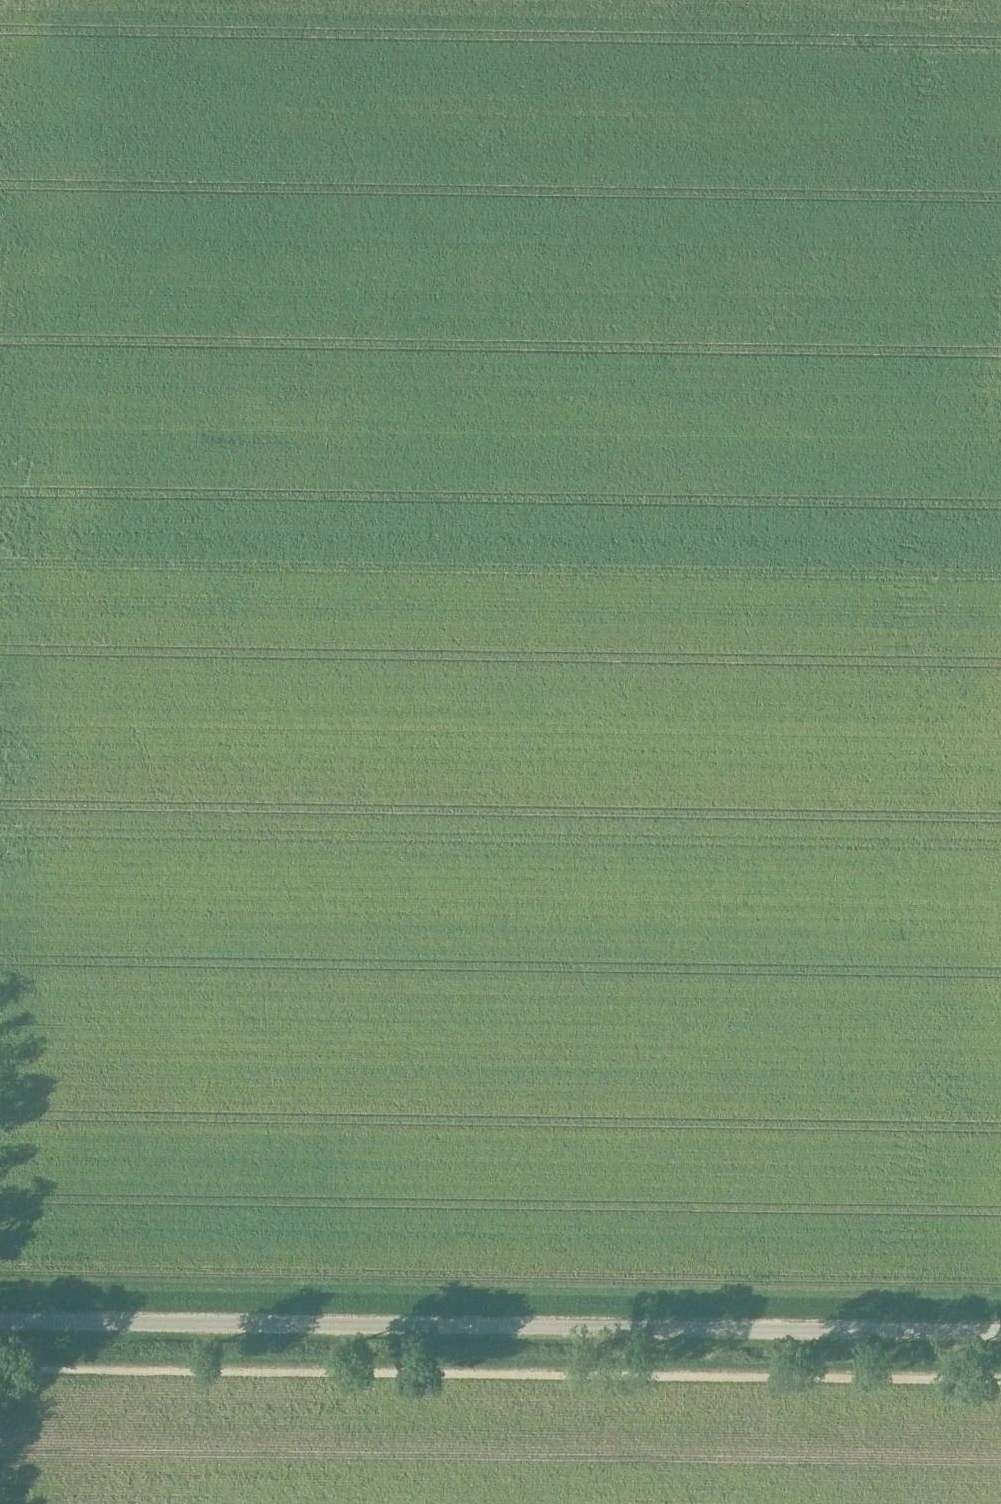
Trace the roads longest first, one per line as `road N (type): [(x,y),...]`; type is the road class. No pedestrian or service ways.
road 1 (unclassified): [(1000,1332),(0,1321)]

